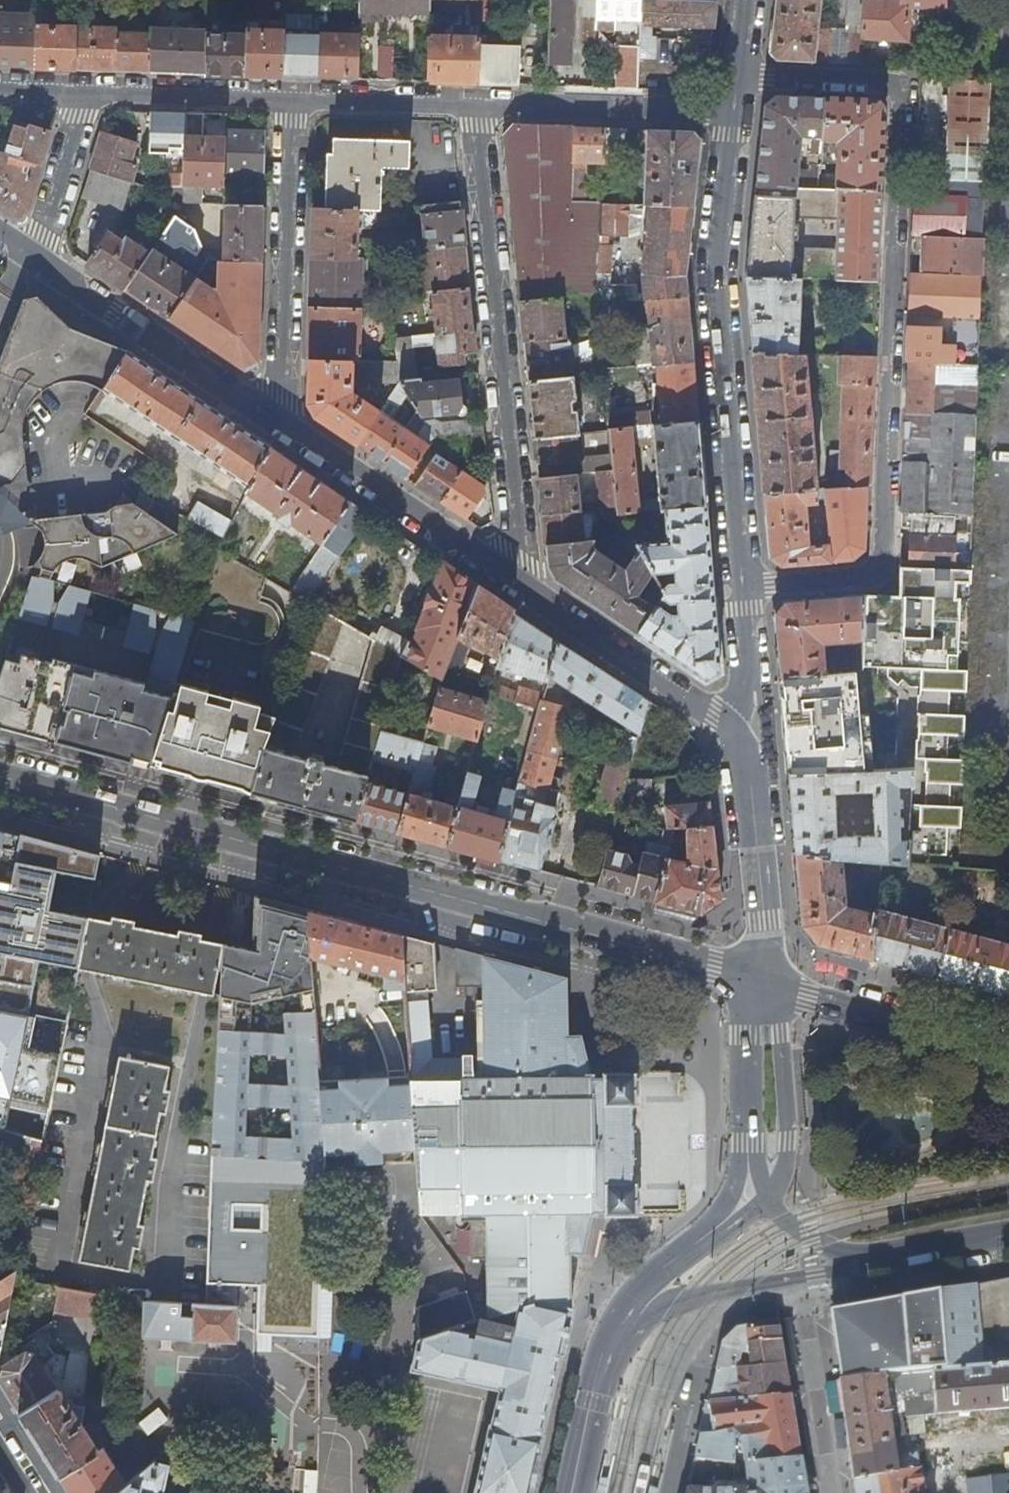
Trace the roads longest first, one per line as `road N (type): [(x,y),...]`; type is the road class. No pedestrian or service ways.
road 1 (residential): [(741,583),(772,588),(881,578),(902,86),(739,75)]
road 2 (residential): [(0,784),(759,977)]
road 3 (residential): [(513,584),(476,103)]
road 4 (residential): [(735,110),(717,275),(741,583)]
road 5 (residential): [(294,98),(284,430)]
road 6 (residential): [(284,430),(38,265)]
road 7 (tertiary): [(603,1369),(660,1311),(866,1258)]
road 8 (residential): [(513,584),(284,430)]
road 9 (residential): [(738,736),(513,584)]
road 10 (tertiary): [(1008,1053),(759,977)]
road 11 (residential): [(476,103),(735,110)]
road 12 (residential): [(738,736),(761,922),(759,977)]
road 13 (tertiary): [(603,1369),(640,1284),(754,1198)]
road 14 (tertiary): [(754,1198),(775,1179),(790,1143),(786,1050),(758,1002)]
road 15 (residential): [(82,93),(294,98)]
road 16 (tertiary): [(758,1002),(743,1035),(754,1198)]
road 17 (residential): [(294,98),(476,103)]
road 18 (residential): [(38,265),(82,93)]
road 19 (residential): [(741,583),(738,736)]
road 20 (tertiary): [(866,1258),(1008,1234)]
road 21 (tertiary): [(754,1198),(810,1240),(866,1258)]
road 22 (tertiary): [(576,1492),(603,1369)]

